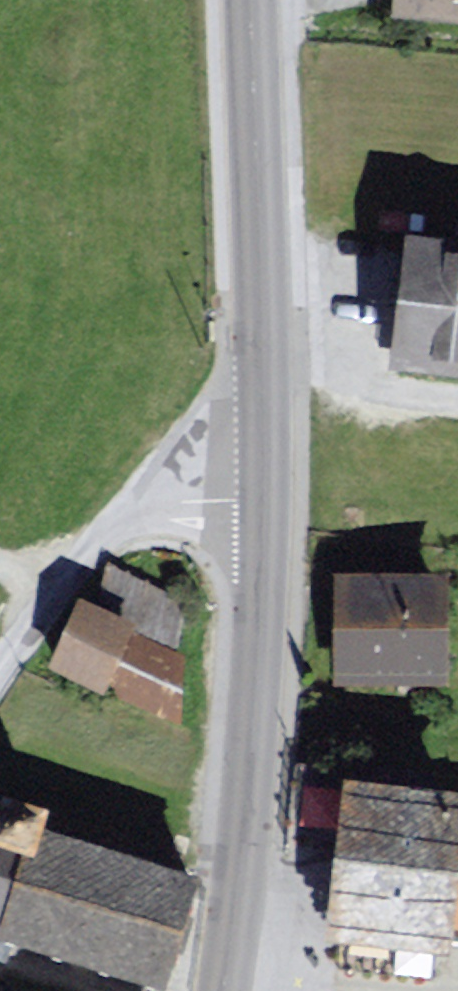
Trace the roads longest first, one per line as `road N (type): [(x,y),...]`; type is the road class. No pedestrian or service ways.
road 1 (secondary): [(248,0),(263,501)]
road 2 (secondary): [(263,501),(238,923),(225,990)]
road 3 (residential): [(263,501),(151,506),(103,533),(0,670)]

